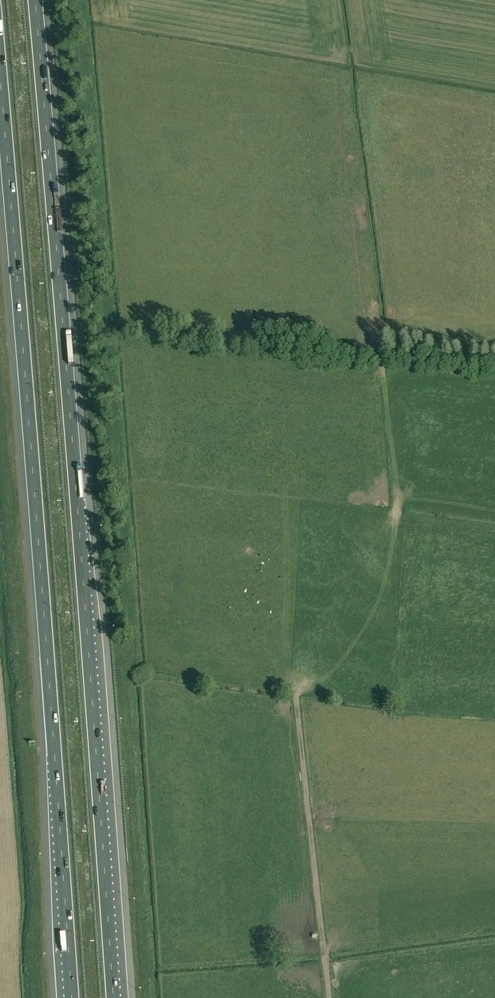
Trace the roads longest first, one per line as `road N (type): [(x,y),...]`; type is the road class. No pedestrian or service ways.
road 1 (motorway): [(112,997),(35,0)]
road 2 (motorway): [(0,117),(71,997)]

